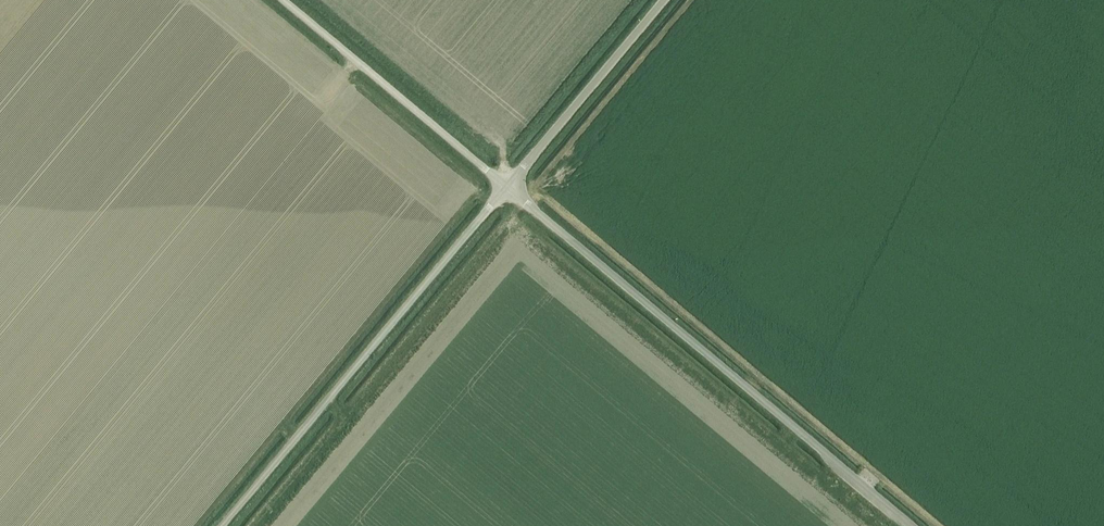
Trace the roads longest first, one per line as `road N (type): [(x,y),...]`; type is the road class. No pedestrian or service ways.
road 1 (unclassified): [(914,525),(509,185)]
road 2 (unclassified): [(221,525),(509,185)]
road 3 (unclassified): [(509,185),(283,0)]
road 4 (unclassified): [(509,185),(665,0)]

